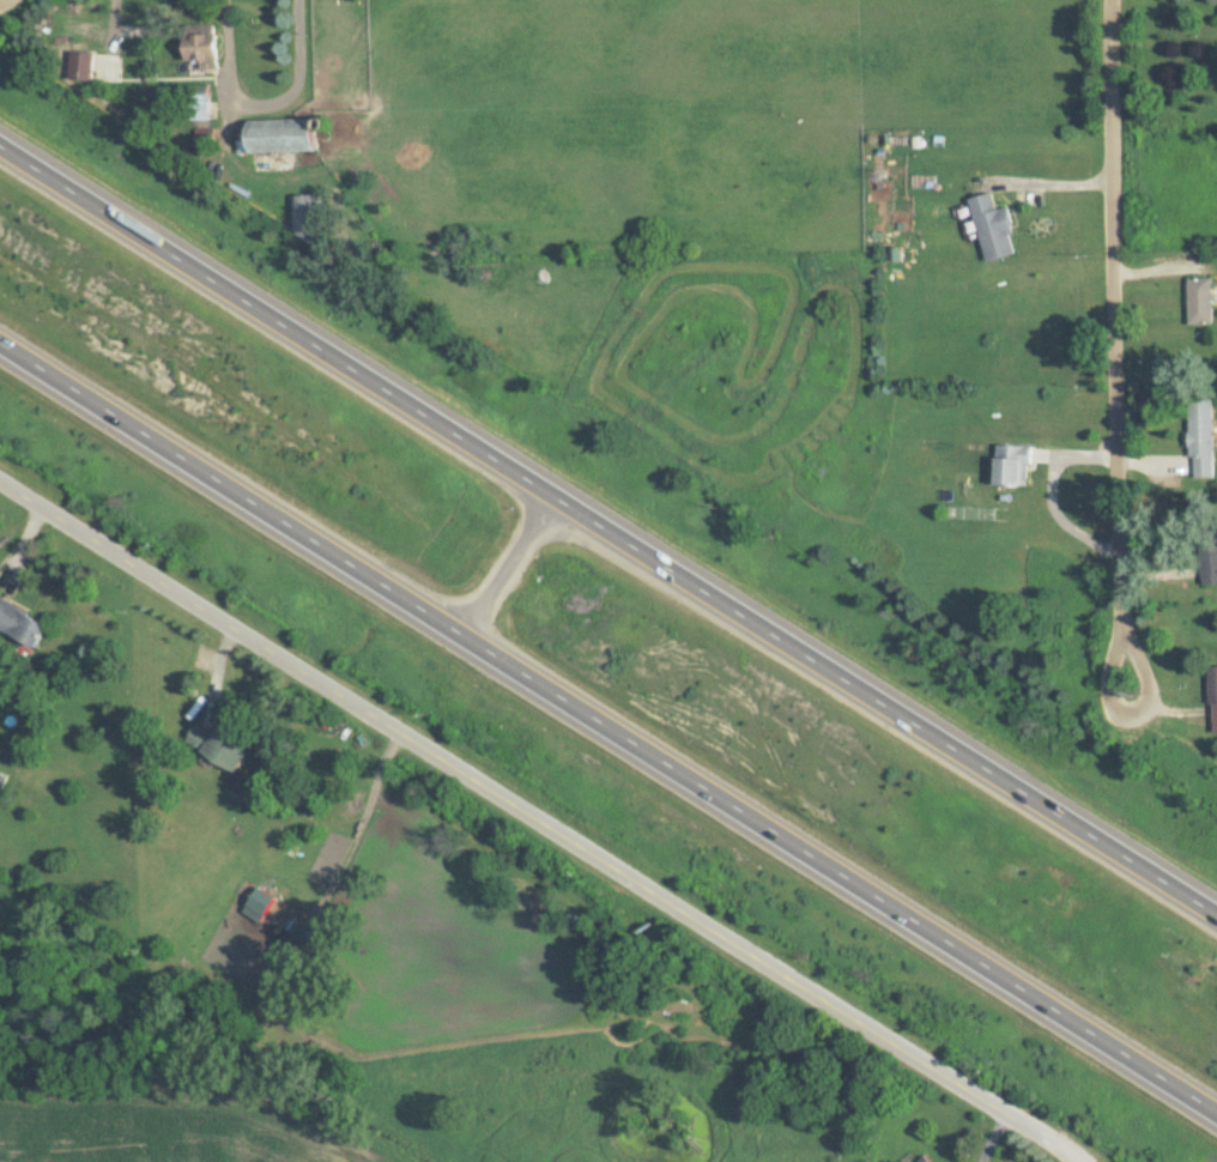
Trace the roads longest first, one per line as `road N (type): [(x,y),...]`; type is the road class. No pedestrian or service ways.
road 1 (motorway): [(0,342),(1216,1113)]
road 2 (motorway): [(1216,917),(0,147)]
road 3 (residential): [(1055,1139),(0,475)]
road 4 (residential): [(1114,0),(1119,631),(1130,694)]

